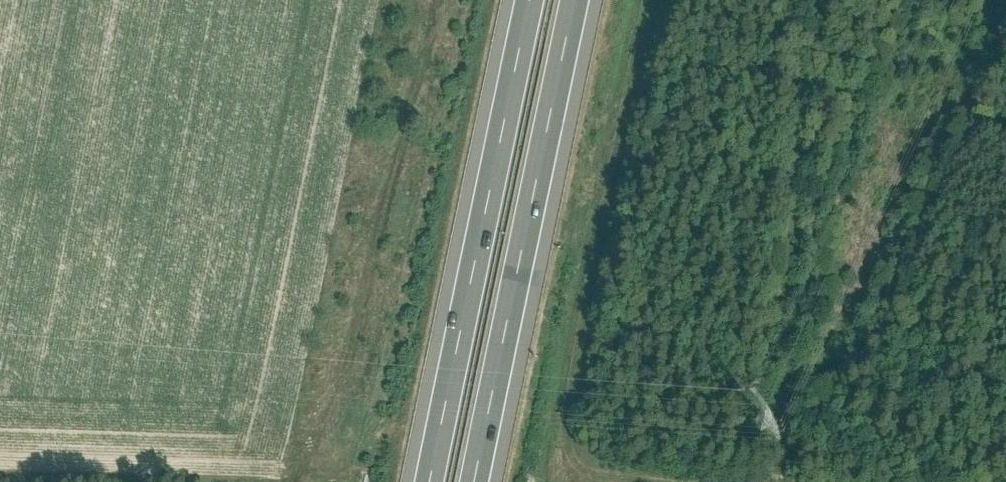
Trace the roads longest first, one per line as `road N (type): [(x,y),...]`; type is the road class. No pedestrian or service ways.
road 1 (motorway): [(474,481),(575,0)]
road 2 (motorway): [(530,0),(431,481)]

